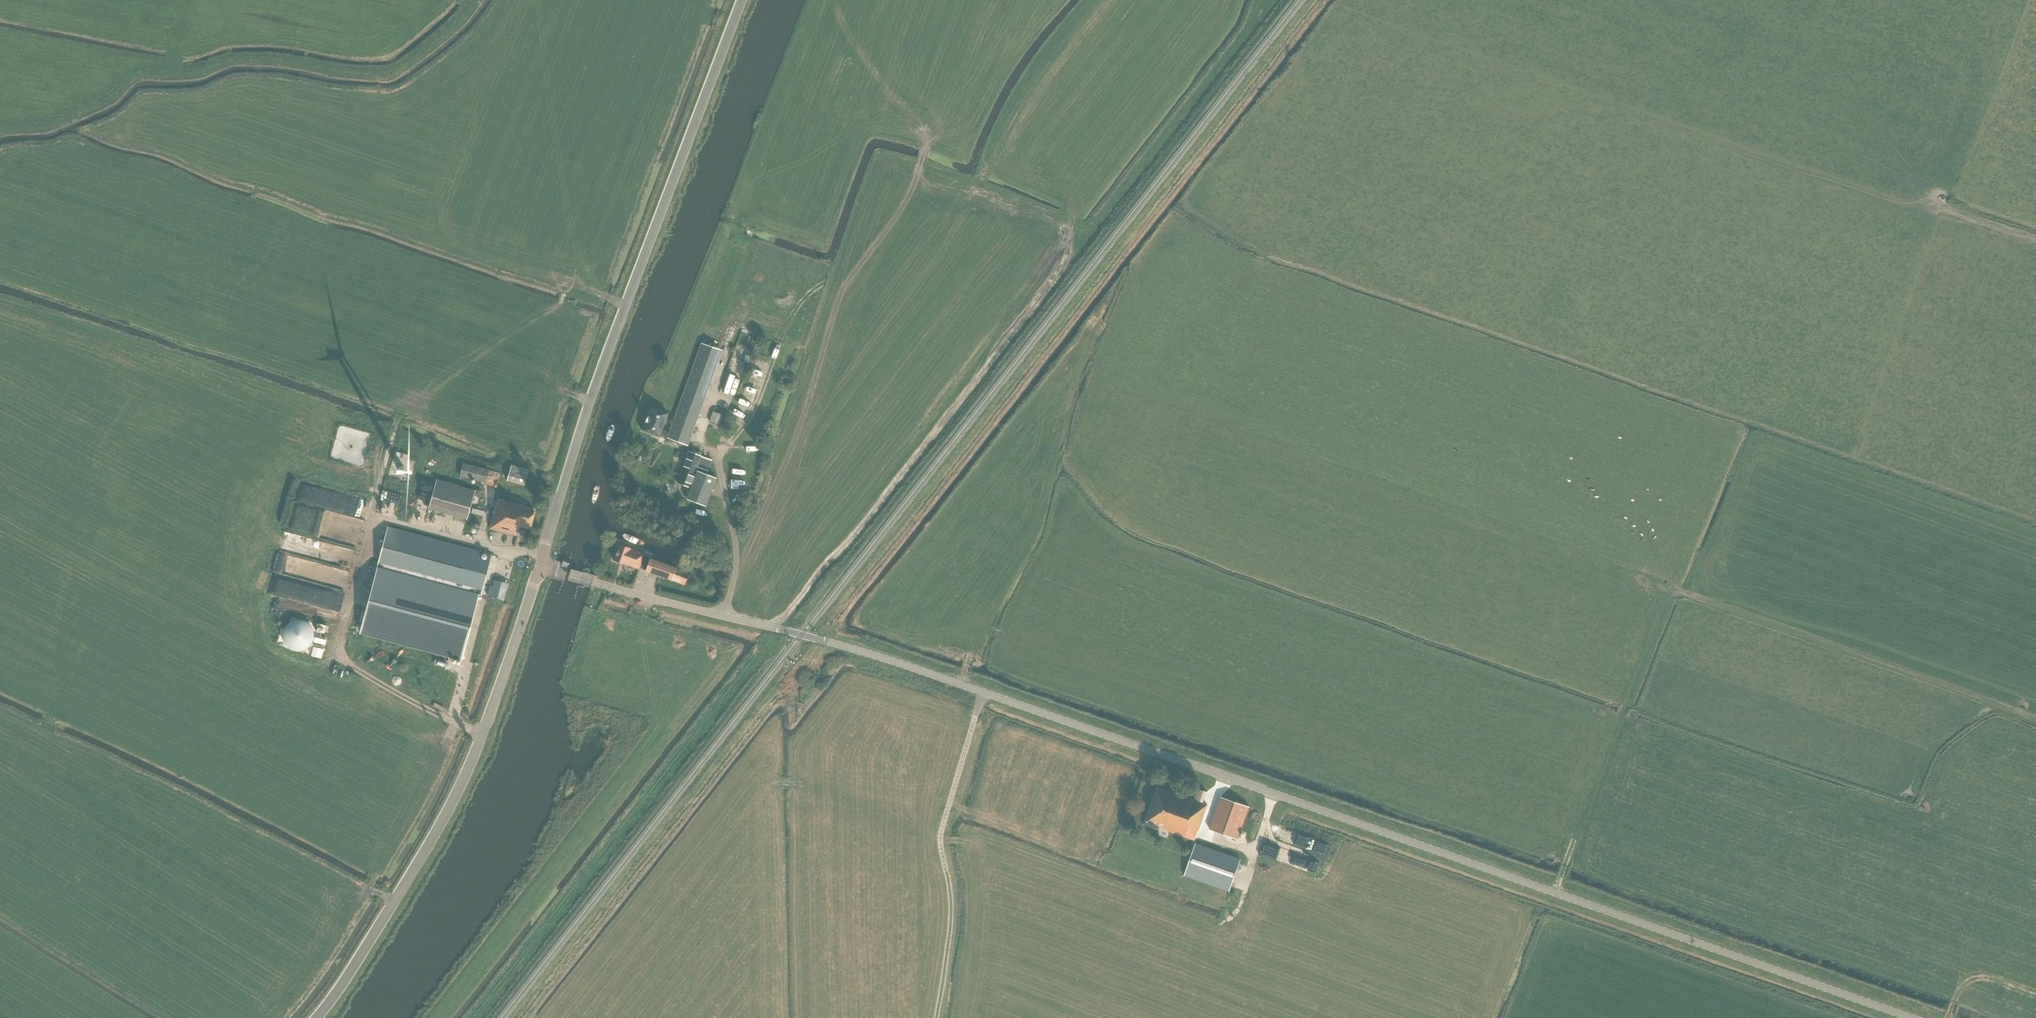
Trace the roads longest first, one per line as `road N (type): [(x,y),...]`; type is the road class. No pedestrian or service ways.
road 1 (unclassified): [(1912,1017),(894,662),(539,568)]
road 2 (unclassified): [(539,568),(614,331),(740,0)]
road 3 (unclassified): [(315,1017),(468,769),(539,568)]
road 4 (track): [(157,72),(267,58),(389,73),(430,46),(475,0)]

